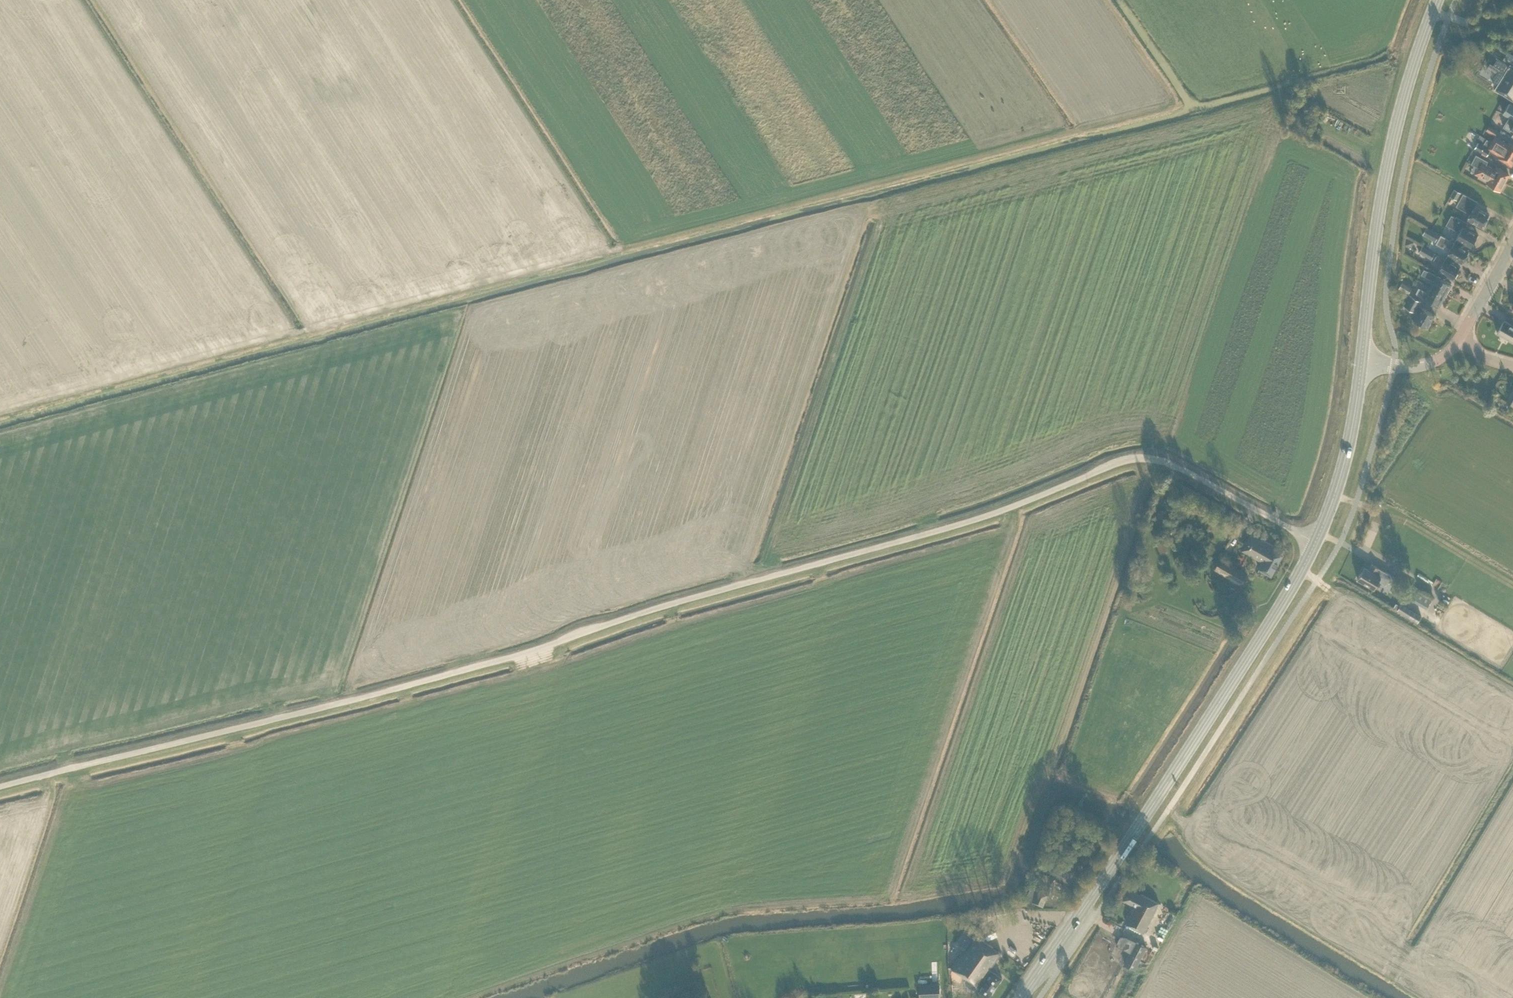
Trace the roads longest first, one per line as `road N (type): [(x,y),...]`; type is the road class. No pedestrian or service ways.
road 1 (primary): [(1021,997),(1291,590),(1335,494),(1361,360)]
road 2 (primary): [(1361,360),(1385,173),(1437,0)]

